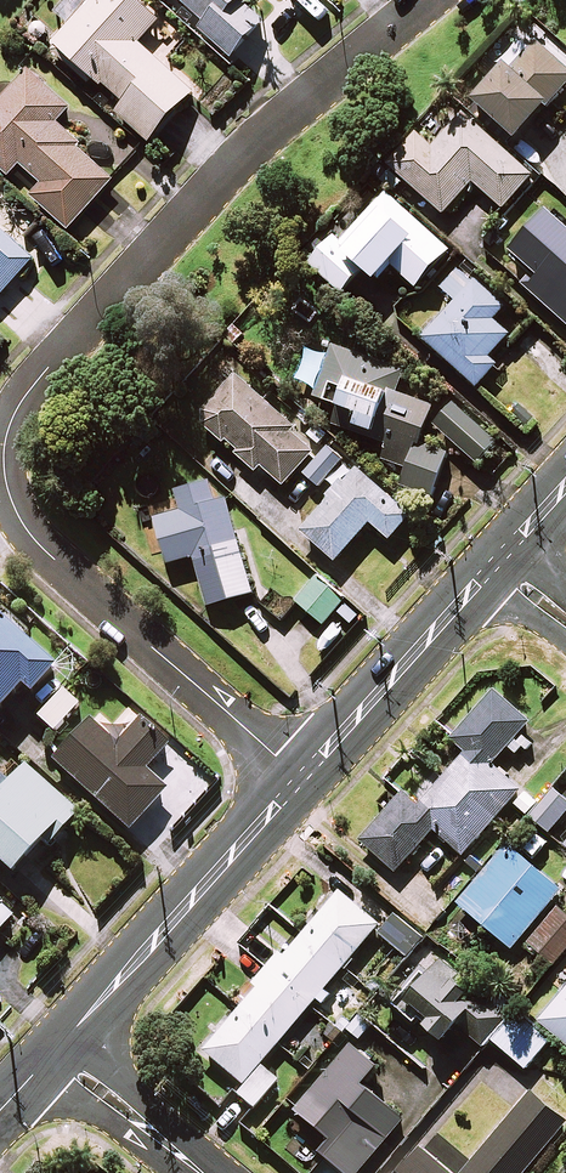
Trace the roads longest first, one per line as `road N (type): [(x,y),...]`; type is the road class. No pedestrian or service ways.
road 1 (residential): [(300,776),(29,540),(4,496),(2,441),(33,387),(219,183),(326,81),(429,0)]
road 2 (tertiary): [(55,1050),(300,776)]
road 3 (tertiary): [(300,776),(501,560)]
road 4 (residential): [(55,1050),(200,1172)]

